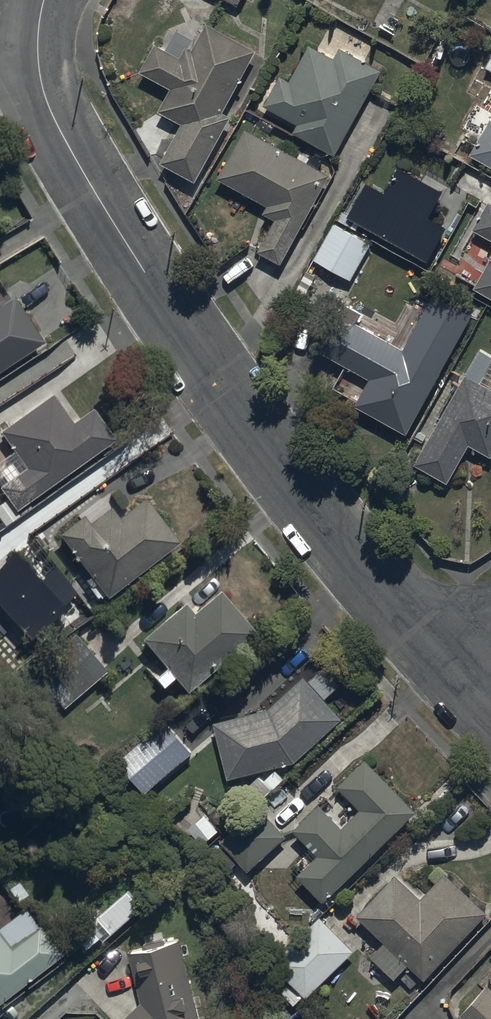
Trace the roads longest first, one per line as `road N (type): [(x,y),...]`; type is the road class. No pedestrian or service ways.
road 1 (residential): [(38,0),(32,79),(128,253),(246,425),(465,685)]

